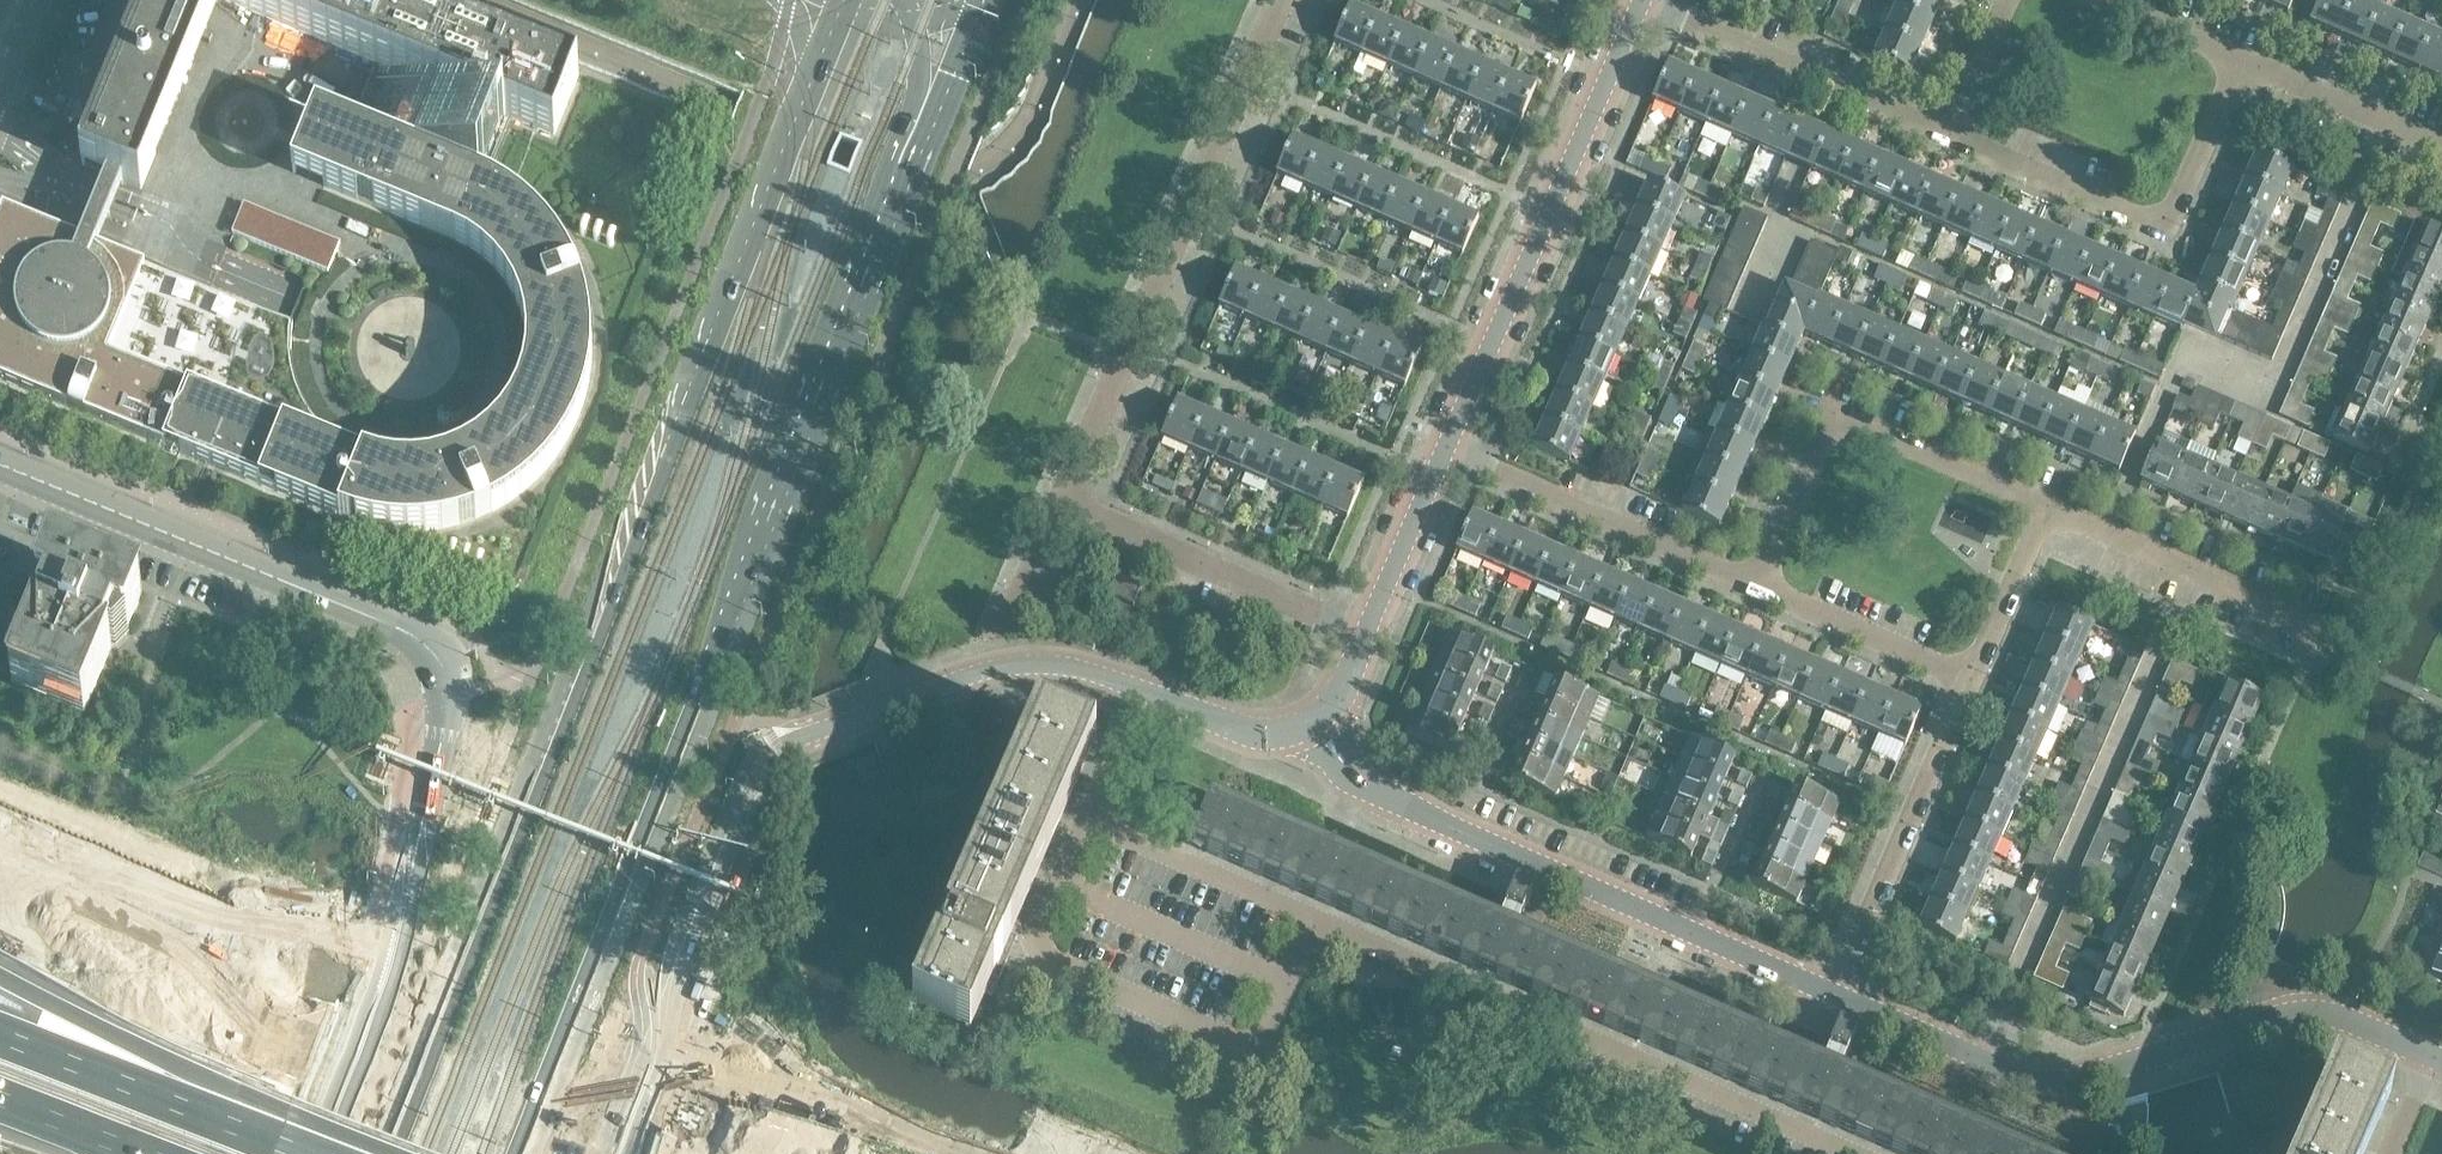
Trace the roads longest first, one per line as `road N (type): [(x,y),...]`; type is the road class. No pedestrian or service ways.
road 1 (secondary): [(843,1),(383,1153)]
road 2 (secondary): [(524,1153),(941,104)]
road 3 (unclassified): [(605,1153),(740,799),(775,753),(878,709),(1026,665),(1111,677),(1264,733),(1314,721)]
road 4 (unclassified): [(315,1153),(382,984),(451,705),(443,666),(397,627),(0,465)]
road 5 (motorway): [(663,1153),(0,897)]
road 6 (residential): [(2441,1060),(2331,1015),(2304,1016),(2089,1076),(2034,1080),(1833,993)]
road 7 (unclassified): [(1833,993),(1360,789),(1314,721)]
road 8 (unclassified): [(1062,500),(1278,0)]
road 9 (unclassified): [(1444,453),(1642,0)]
road 10 (motorway): [(577,1153),(157,997)]
road 11 (unclassified): [(2244,59),(2165,233),(1949,136)]
road 12 (unclassified): [(1755,589),(1833,412),(2046,505)]
road 13 (unclassified): [(1833,993),(1969,682)]
road 14 (unclassified): [(1755,589),(1444,453)]
road 15 (unclassified): [(1949,136),(1643,0)]
road 16 (unclassified): [(1366,639),(1062,500)]
road 17 (unclassified): [(2046,505),(2347,636)]
road 18 (unclassified): [(1969,682),(1755,589)]
road 19 (unclassified): [(2441,145),(2244,59)]
road 20 (unclassified): [(1366,639),(1444,453)]
road 21 (unclassified): [(1969,682),(2046,505)]
road 22 (motorway): [(157,997),(0,934)]
road 23 (motorway): [(157,997),(0,952)]
road 24 (unclassified): [(2244,59),(2106,0)]
road 25 (unclassified): [(1001,637),(1062,500)]
road 26 (unclassified): [(1949,136),(2010,0)]
road 27 (motorway): [(0,1103),(139,1153)]

